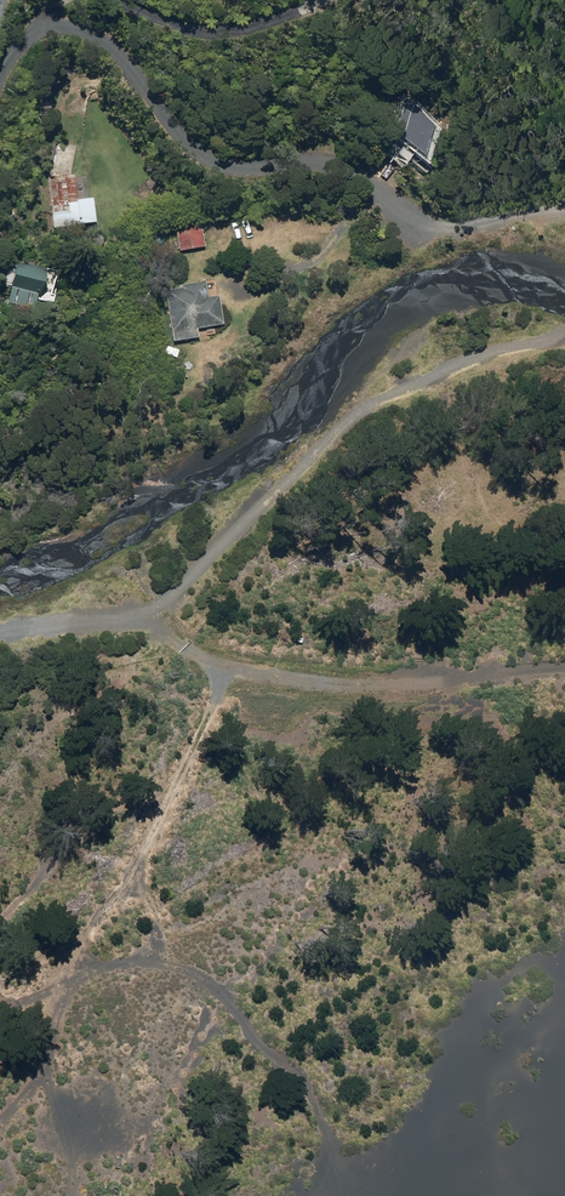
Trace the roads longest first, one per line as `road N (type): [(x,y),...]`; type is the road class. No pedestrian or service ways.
road 1 (unclassified): [(426,242),(382,193),(354,176),(247,168),(210,157),(97,39),(42,29),(0,77)]
road 2 (track): [(128,617),(251,661),(418,675),(564,669)]
road 3 (track): [(0,628),(128,617)]

